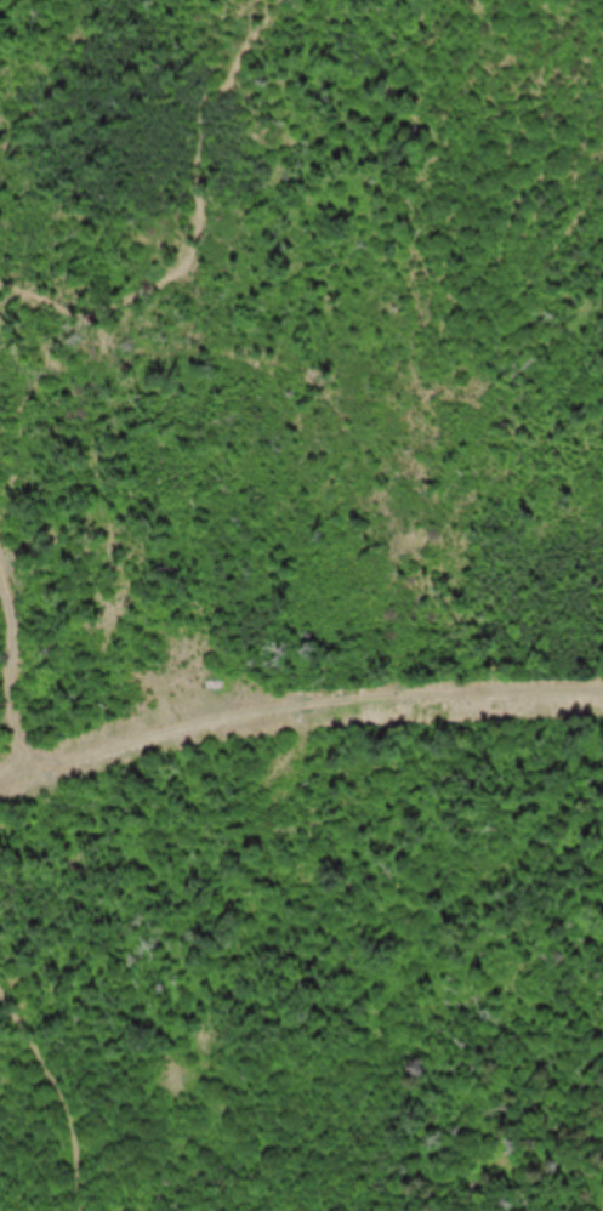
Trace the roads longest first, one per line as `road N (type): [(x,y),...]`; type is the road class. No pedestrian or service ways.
road 1 (residential): [(602,705),(258,727),(0,798)]

